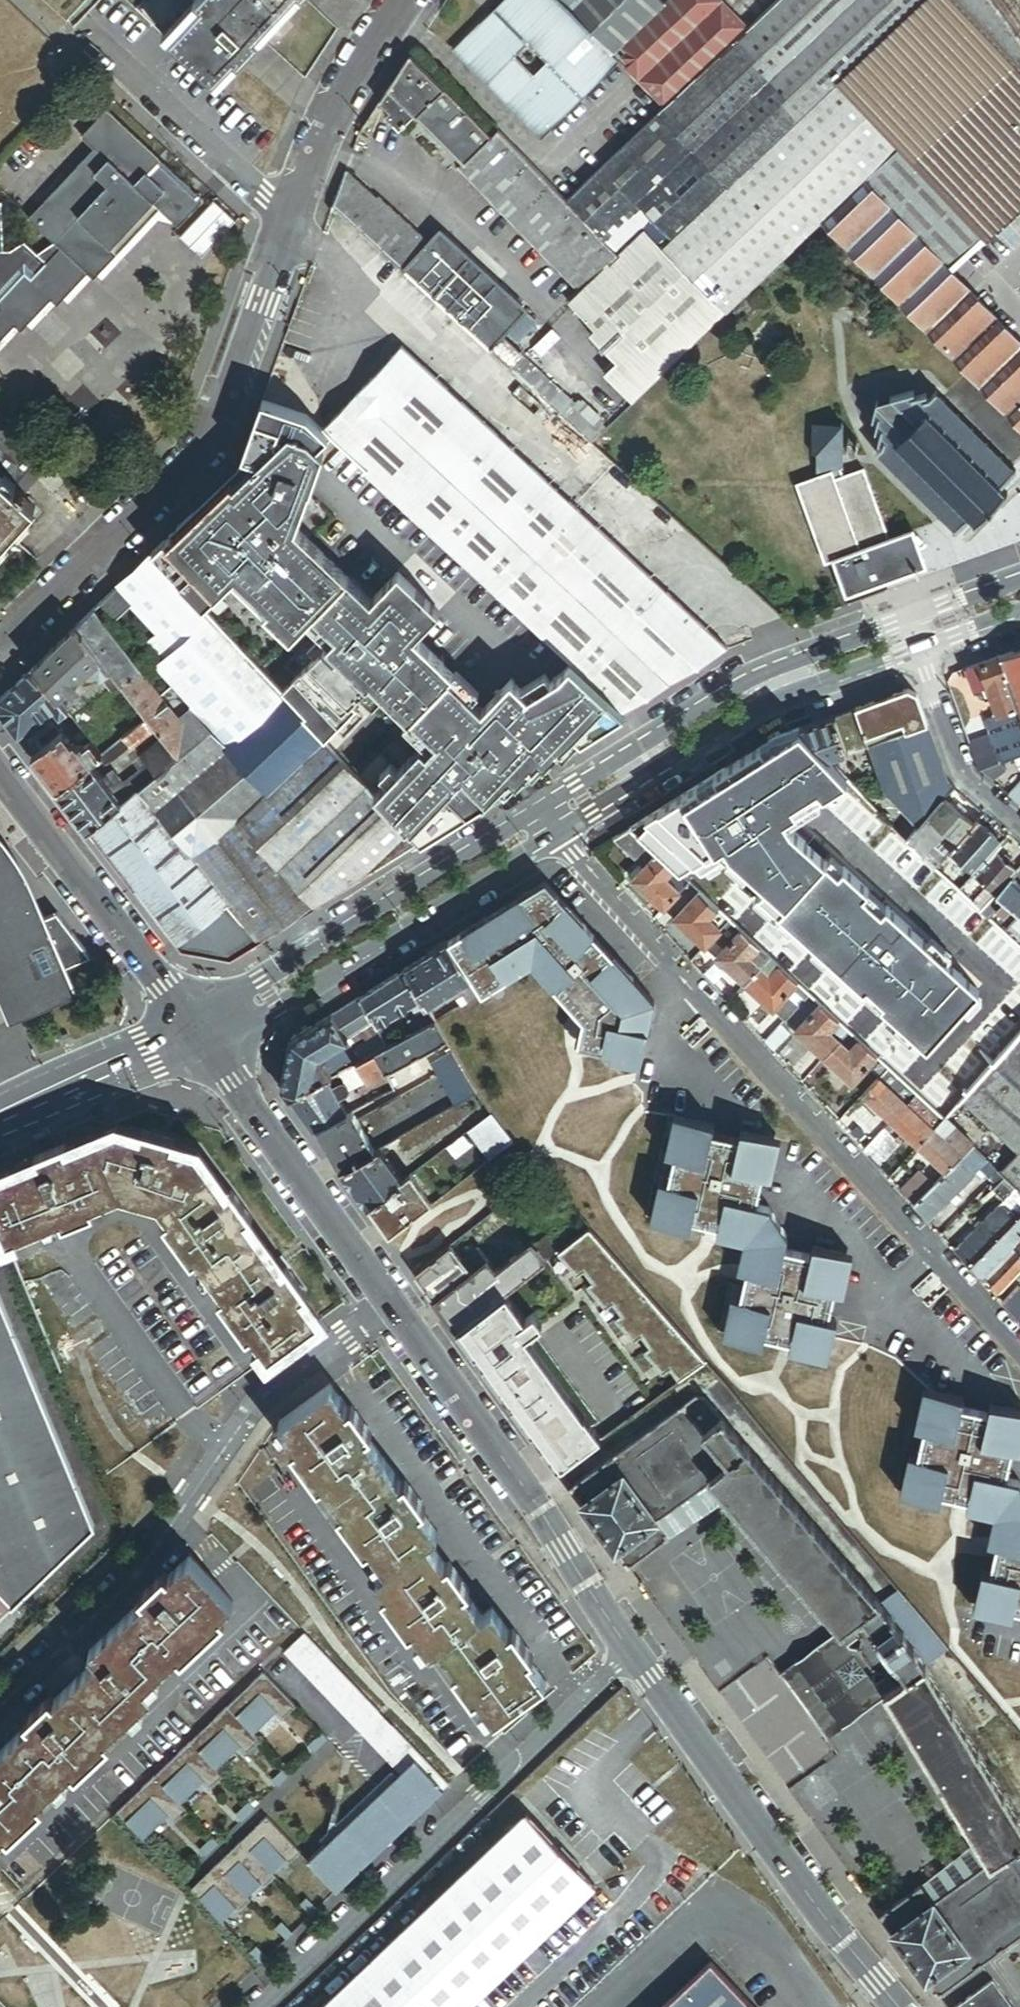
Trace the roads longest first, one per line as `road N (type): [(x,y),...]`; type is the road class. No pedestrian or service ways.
road 1 (residential): [(405,0),(315,145),(206,444),(0,645)]
road 2 (residential): [(1019,1341),(552,820)]
road 3 (residential): [(395,1312),(268,1396),(157,1545),(0,1702)]
road 4 (residential): [(632,1648),(257,2006)]
road 5 (tertiary): [(632,1648),(895,2006)]
road 6 (tertiary): [(552,820),(200,1042)]
road 7 (tertiary): [(395,1312),(632,1648)]
road 8 (tertiary): [(914,633),(759,691),(552,820)]
road 9 (tertiary): [(0,774),(200,1042)]
road 10 (tertiary): [(200,1042),(395,1312)]
road 11 (residential): [(914,633),(966,783),(1019,830)]
road 12 (tertiary): [(0,1123),(200,1042)]

